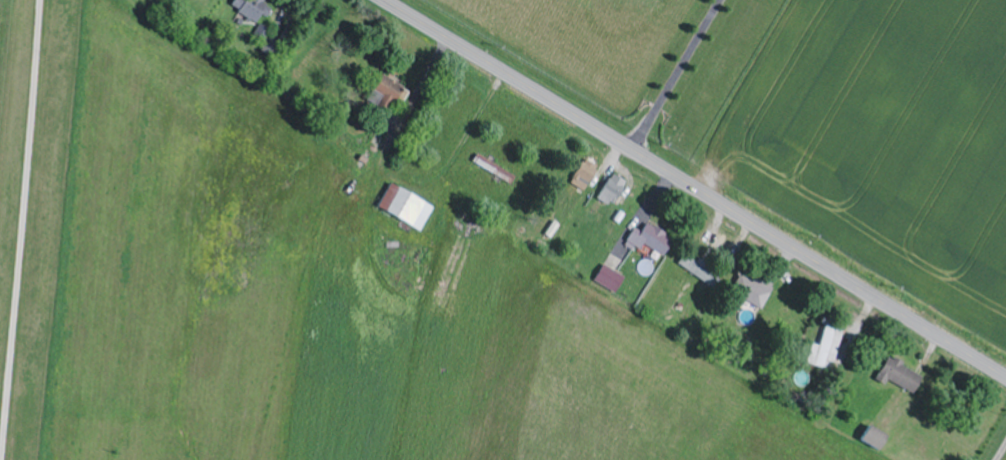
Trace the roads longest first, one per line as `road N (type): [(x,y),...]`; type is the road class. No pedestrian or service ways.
road 1 (primary): [(383,0),(1005,377)]

